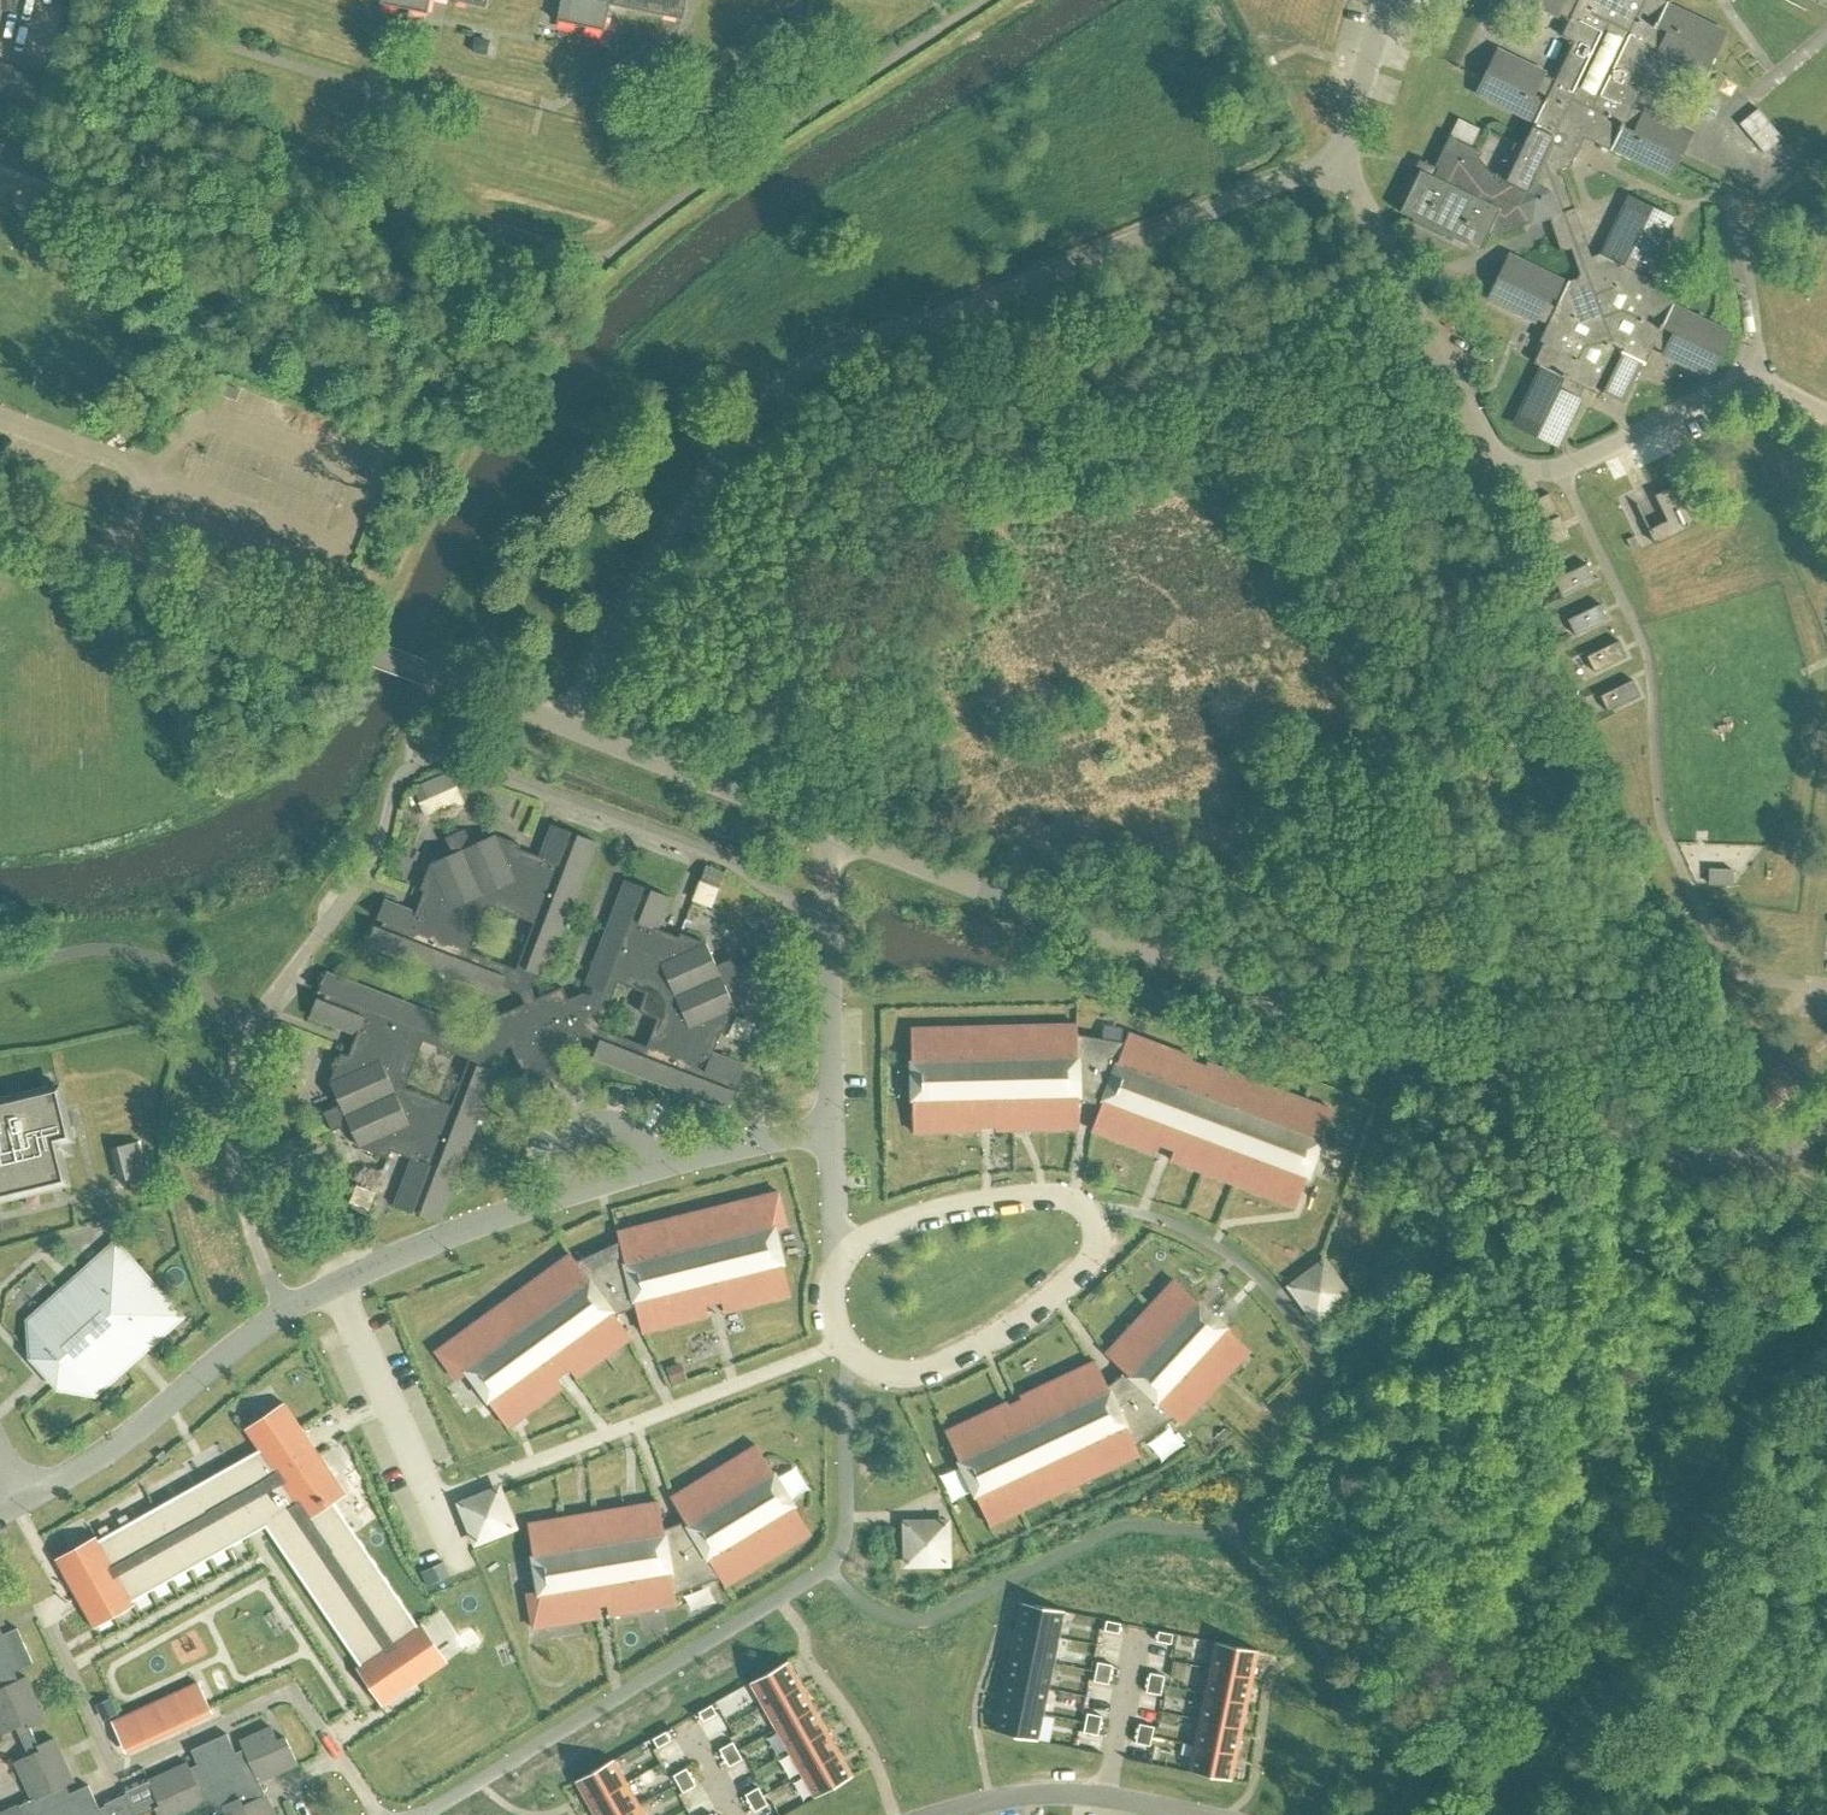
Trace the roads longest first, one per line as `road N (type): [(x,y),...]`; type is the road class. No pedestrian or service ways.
road 1 (unclassified): [(826,829),(1697,1159),(1768,1155),(1826,1124)]
road 2 (residential): [(284,1309),(235,1178),(233,1089),(258,1017),(360,880),(380,848),(396,785),(413,767),(441,758),(469,766),(698,847),(792,901),(827,905)]
road 3 (residential): [(566,725),(677,529),(760,412),(809,366),(839,347),(953,311),(1336,160)]
road 4 (residential): [(1336,160),(1487,446),(1522,469),(1557,465),(1754,379),(1826,415)]
road 5 (unclassified): [(0,515),(566,725)]
road 6 (residential): [(853,1357),(892,1374),(964,1357),(1053,1301),(1094,1257),(1094,1236),(1085,1211),(1067,1198),(1007,1198),(927,1215),(880,1235),(837,1269)]
road 7 (unclassified): [(23,1500),(115,1446),(284,1309)]
road 8 (unclassified): [(284,1309),(432,1241),(563,1193)]
road 9 (unclassified): [(566,725),(826,829)]
road 10 (unclassified): [(943,1814),(1039,1793),(1123,1799),(1170,1813)]
road 11 (unclassified): [(831,1129),(827,905)]
road 12 (unclassified): [(654,1166),(831,1129)]
road 13 (residential): [(1826,34),(1733,115),(1710,157)]
road 14 (residential): [(1336,160),(1389,0)]
road 15 (residential): [(563,1193),(569,1142),(586,1129),(625,1126),(654,1166)]
road 16 (residential): [(381,1814),(341,1761),(291,1781),(305,1814)]
road 17 (residential): [(837,1269),(831,1129)]

